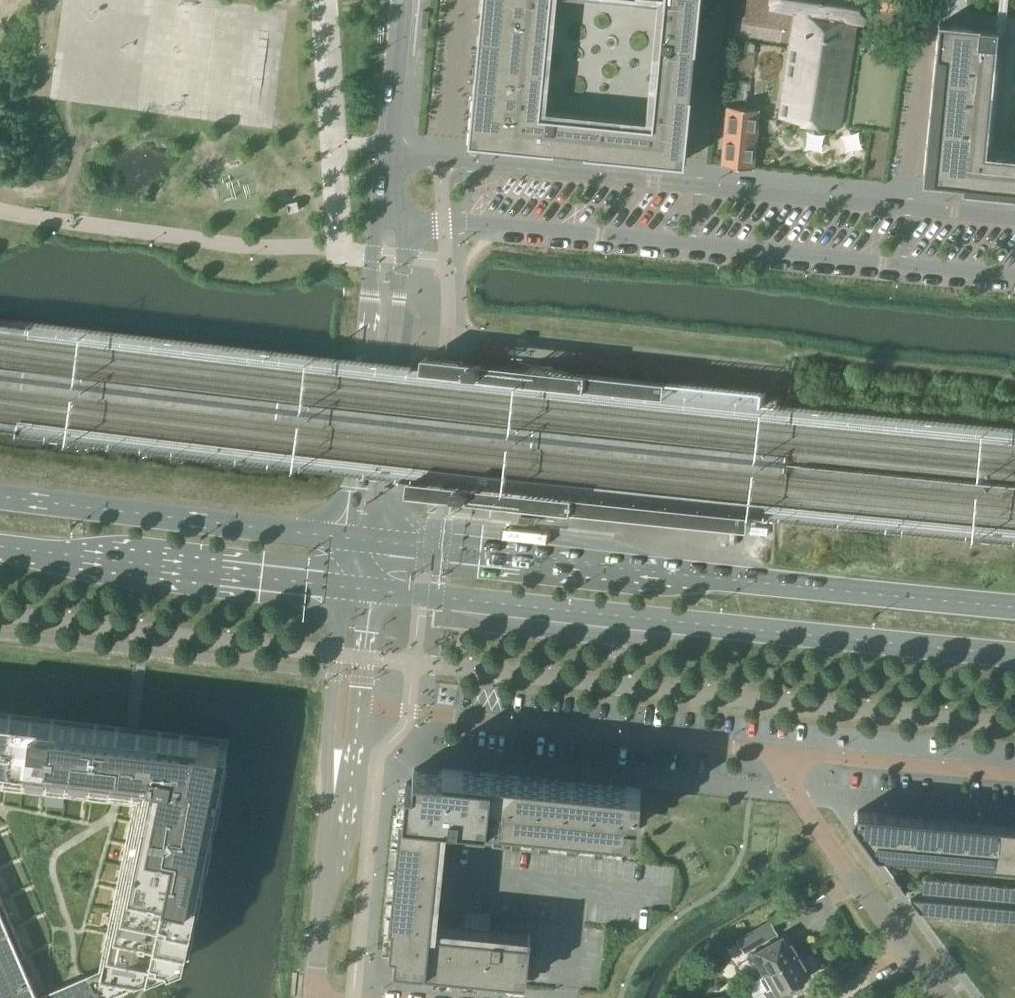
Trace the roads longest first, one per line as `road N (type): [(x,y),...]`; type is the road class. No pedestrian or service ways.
road 1 (secondary): [(373,591),(1014,655)]
road 2 (secondary): [(1014,607),(378,541)]
road 3 (unclassified): [(1014,216),(387,155)]
road 4 (unclassified): [(405,219),(1014,276)]
road 5 (unclassified): [(770,749),(357,704)]
road 6 (secondary): [(343,537),(0,499)]
road 7 (secondary): [(0,550),(339,586)]
road 8 (unclassified): [(378,541),(405,219)]
road 9 (unclassified): [(377,216),(343,537)]
road 10 (unclassified): [(945,997),(770,749)]
road 11 (unclassified): [(339,586),(326,872)]
road 12 (unclassified): [(1014,772),(770,749)]
road 13 (unclassified): [(326,872),(351,785),(357,704)]
road 14 (unclassified): [(405,0),(387,155)]
road 15 (residential): [(326,872),(314,997)]

